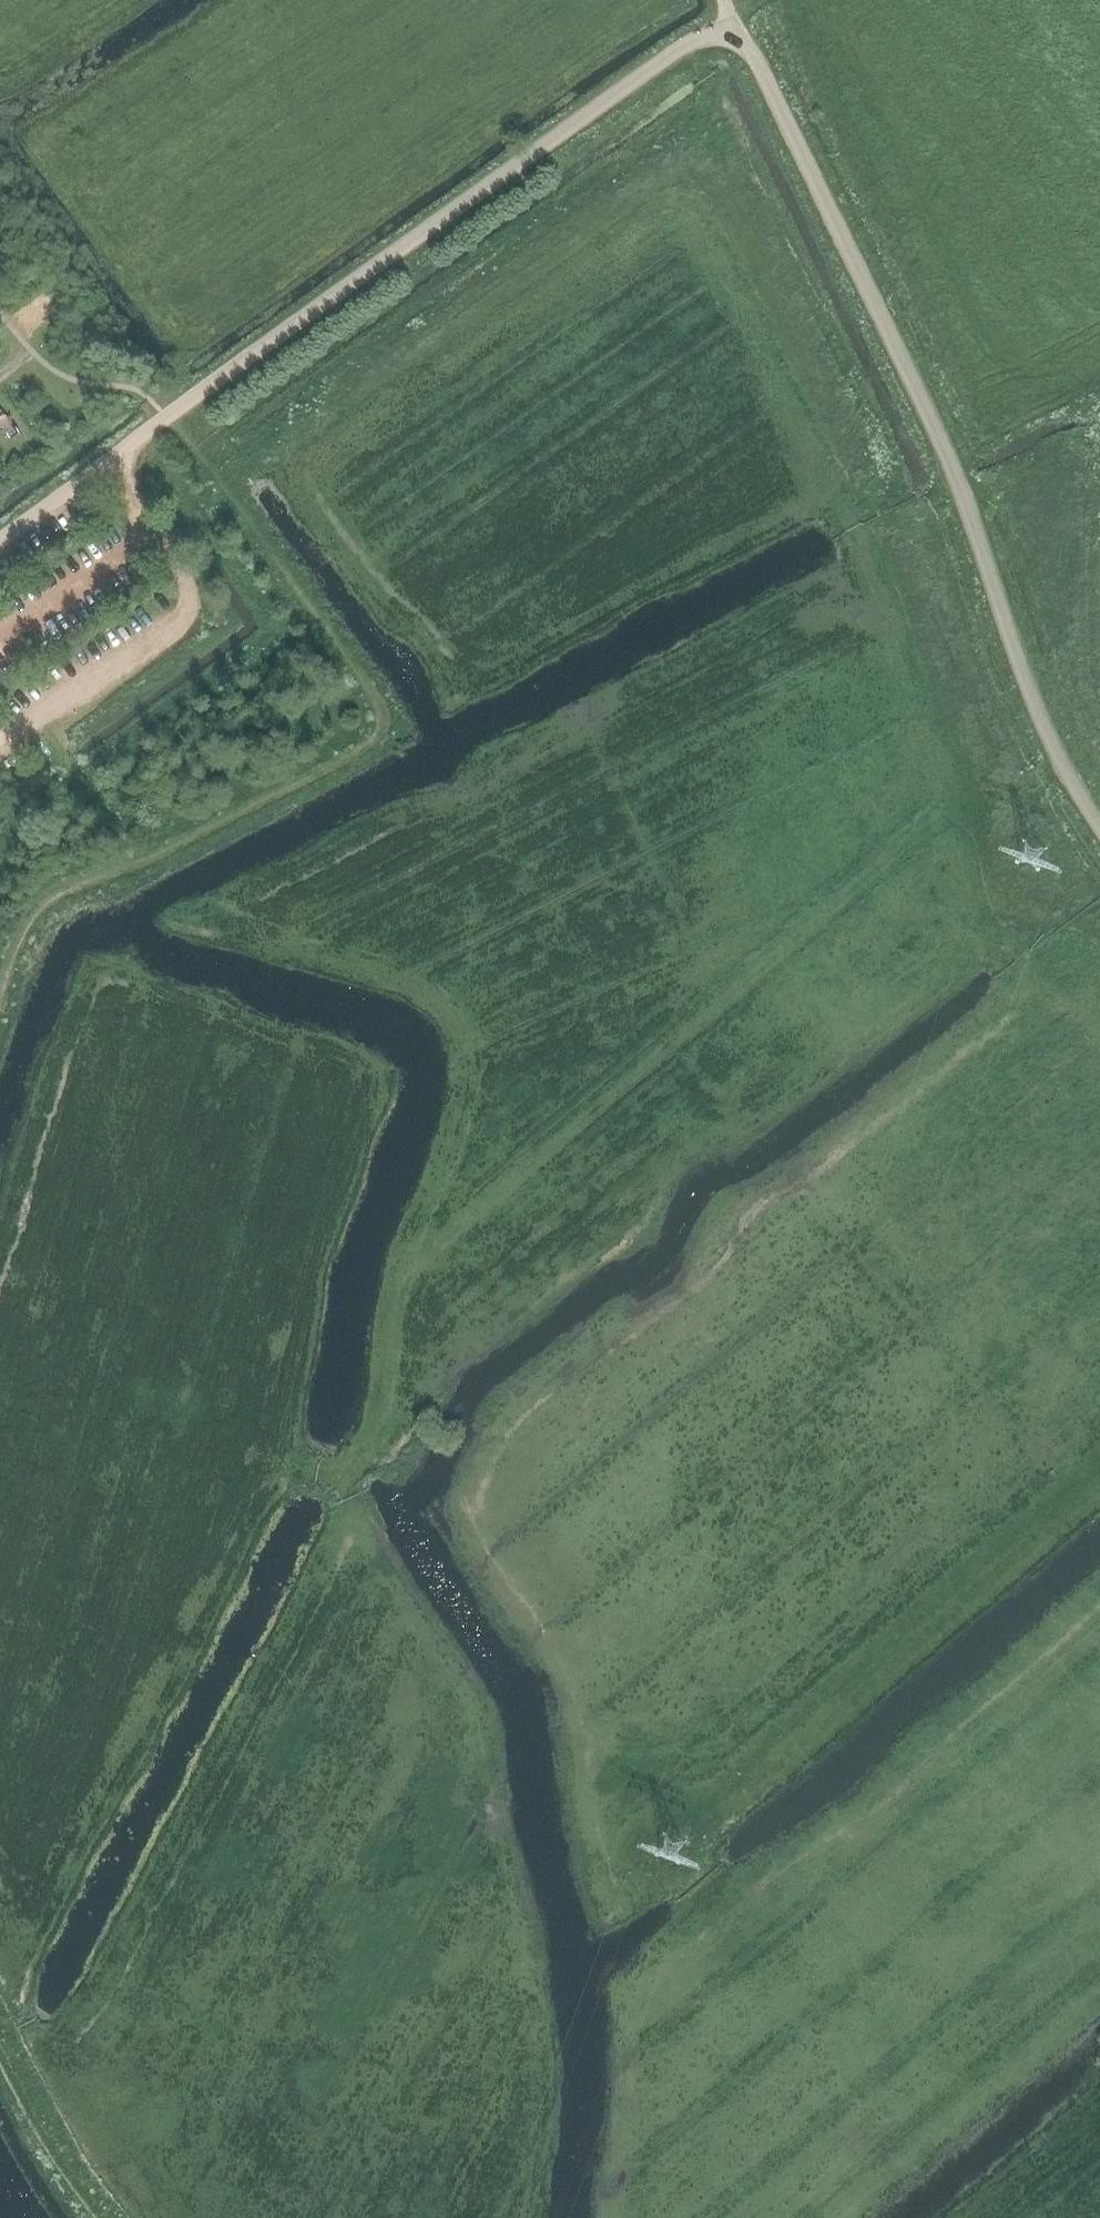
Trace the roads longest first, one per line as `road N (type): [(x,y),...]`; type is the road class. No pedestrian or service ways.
road 1 (unclassified): [(1099,831),(1044,736),(962,498),(759,66),(729,29),(678,46),(0,539)]
road 2 (track): [(111,458),(201,619),(42,717)]

